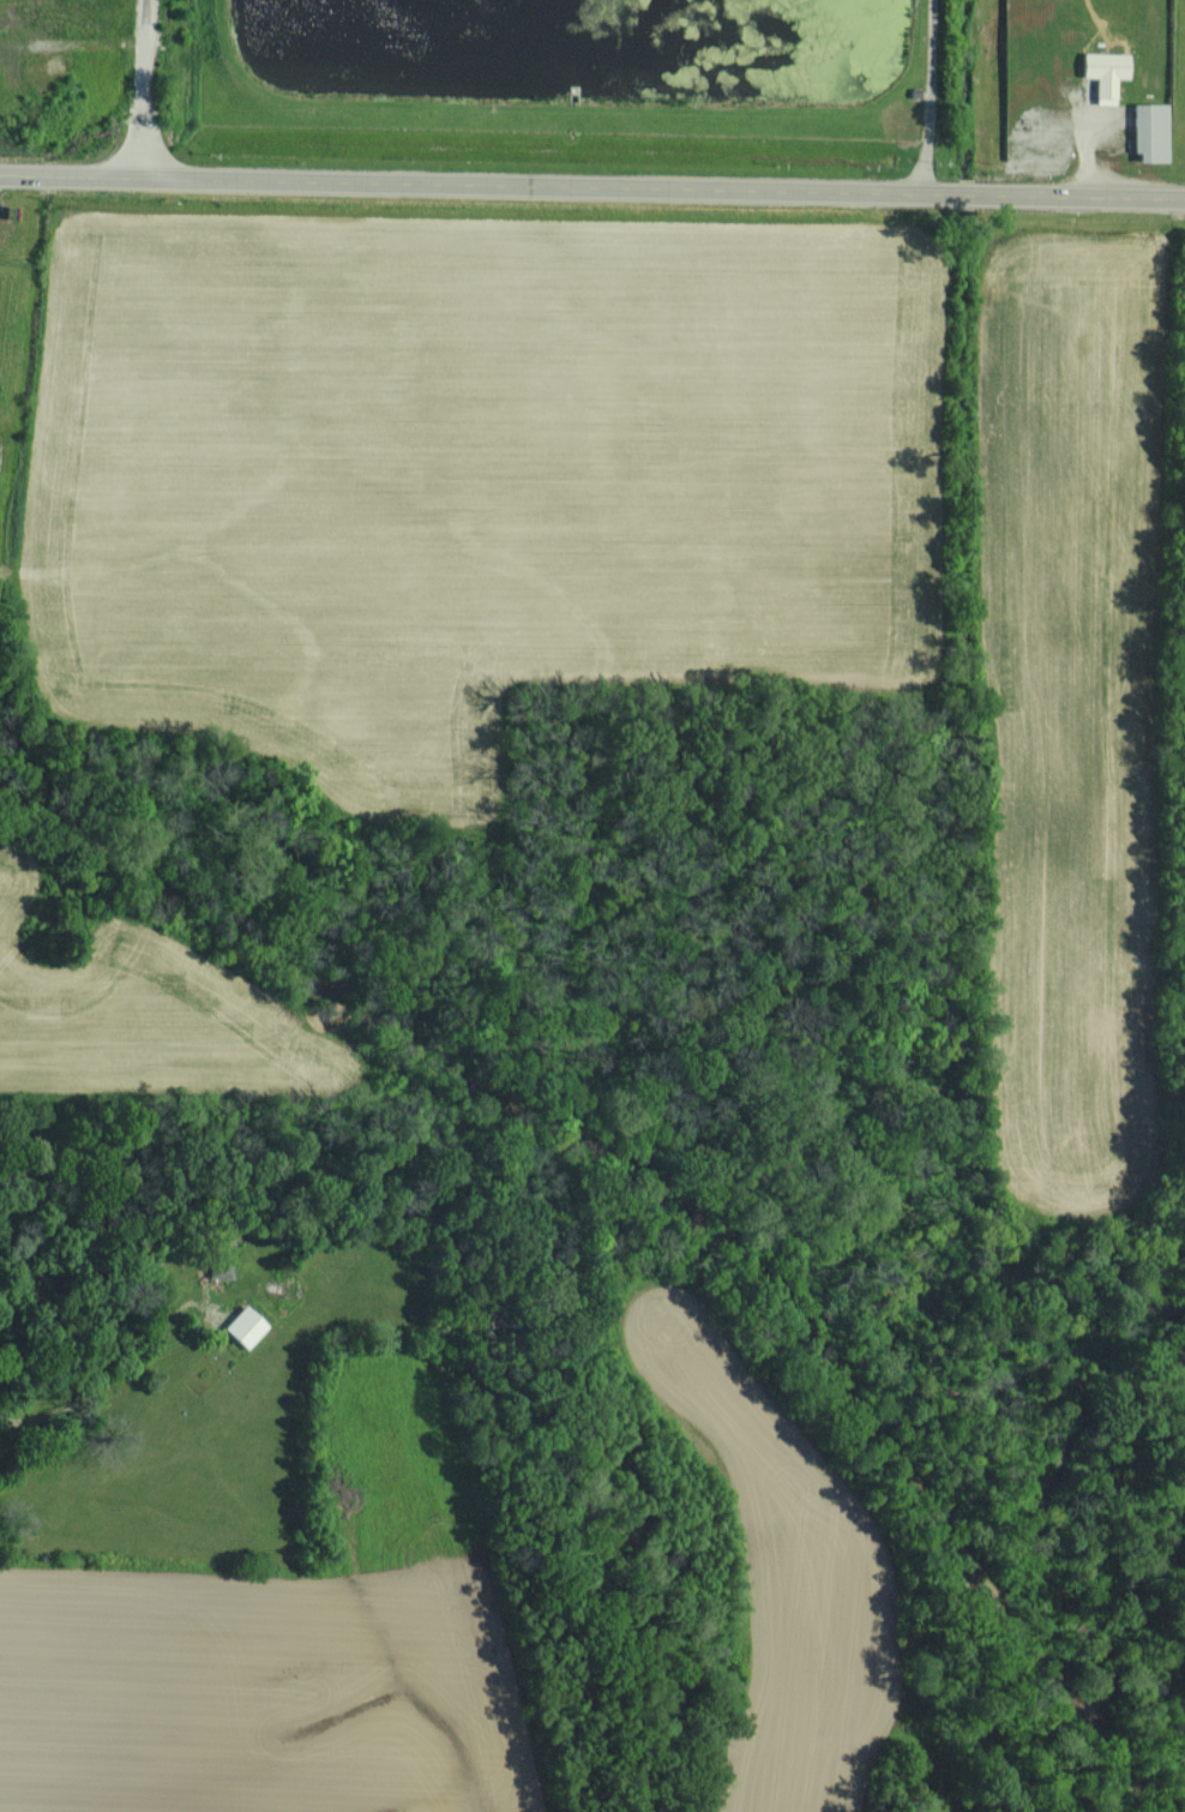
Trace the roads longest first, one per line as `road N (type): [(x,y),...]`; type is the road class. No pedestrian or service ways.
road 1 (secondary): [(1184,200),(0,183)]

